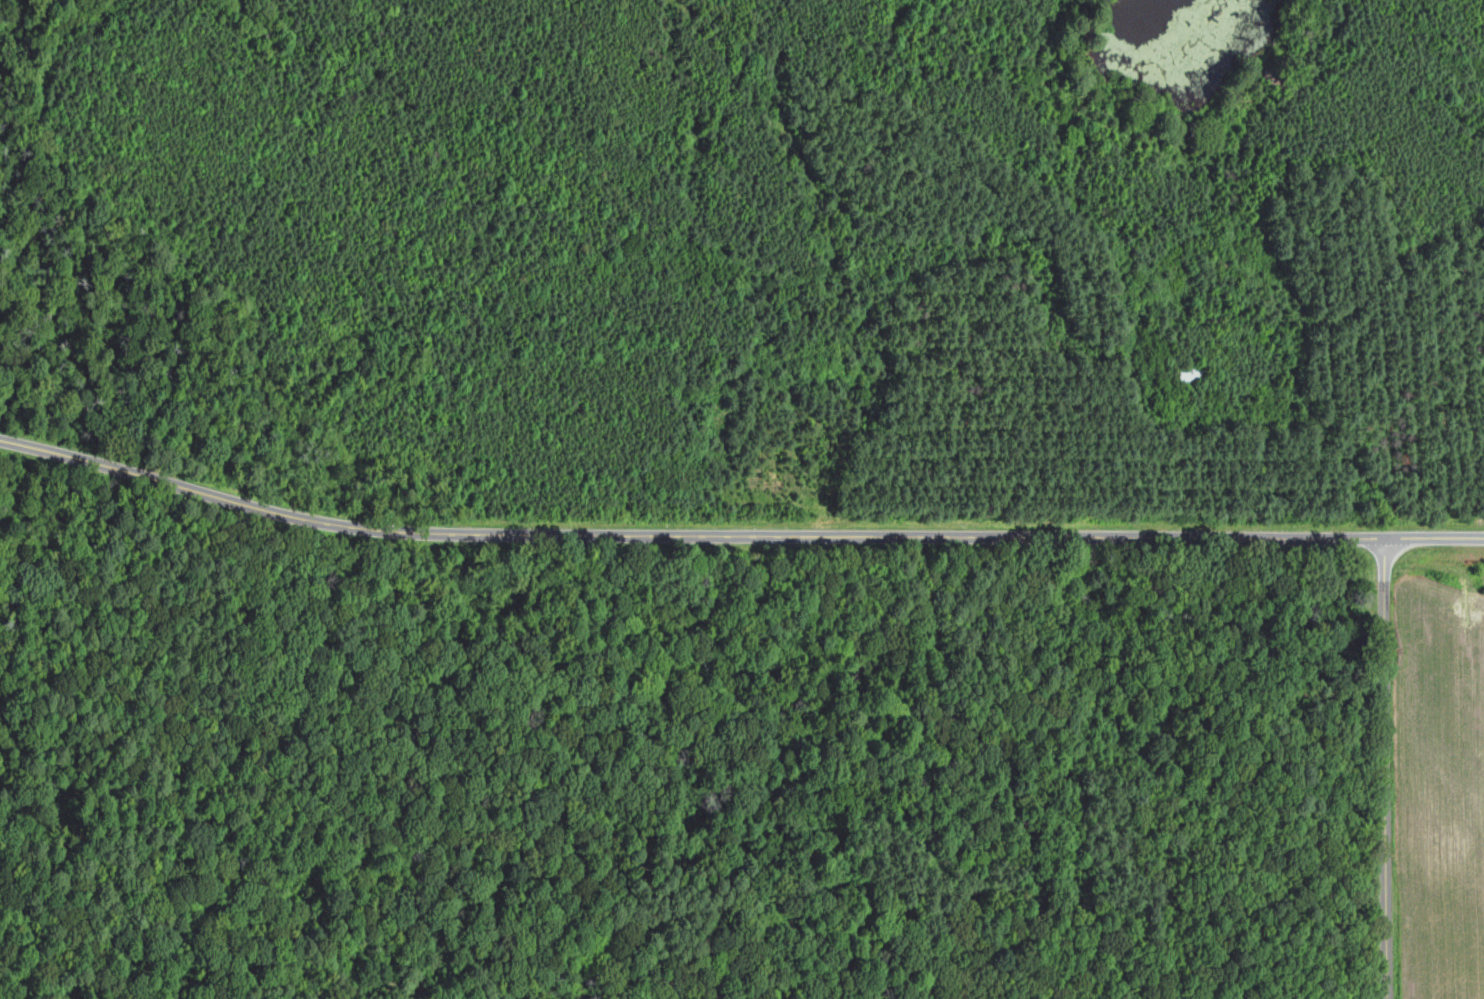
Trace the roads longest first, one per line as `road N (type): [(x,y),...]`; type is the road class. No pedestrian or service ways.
road 1 (residential): [(1483,539),(352,530),(0,442)]
road 2 (tertiary): [(1389,998),(1385,539)]

